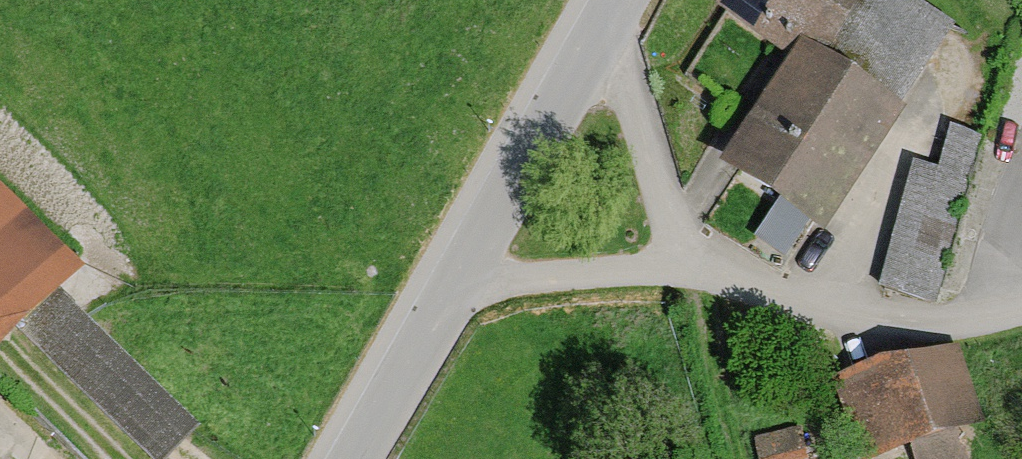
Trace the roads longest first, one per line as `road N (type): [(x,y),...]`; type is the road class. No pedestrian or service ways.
road 1 (residential): [(685,270),(881,321),(962,321),(1021,309)]
road 2 (residential): [(606,13),(440,291)]
road 3 (residential): [(685,270),(606,13)]
road 4 (residential): [(440,291),(685,270)]
road 5 (residential): [(440,291),(346,458)]

